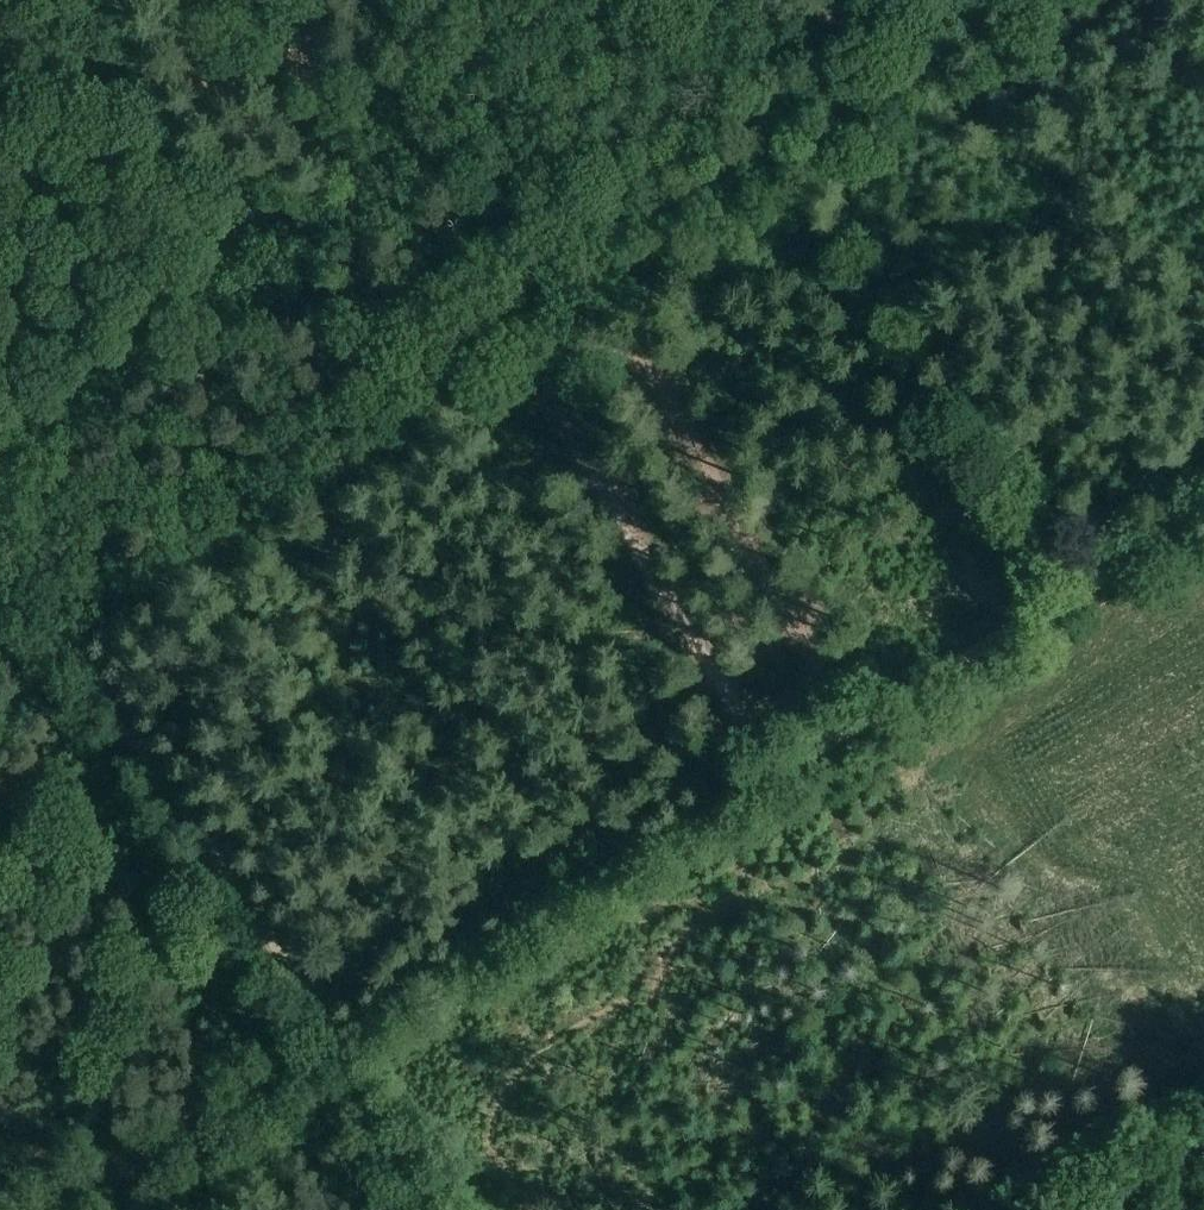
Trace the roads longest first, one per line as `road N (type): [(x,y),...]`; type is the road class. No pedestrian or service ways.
road 1 (track): [(61,1209),(1203,512)]
road 2 (track): [(321,0),(352,133),(359,227),(371,268),(403,301),(492,342),(543,358),(619,355),(664,383),(857,722)]
road 3 (track): [(0,525),(338,1039),(383,1136),(437,1209)]
road 4 (track): [(543,358),(785,767)]
road 5 (track): [(102,0),(96,30),(0,126)]

